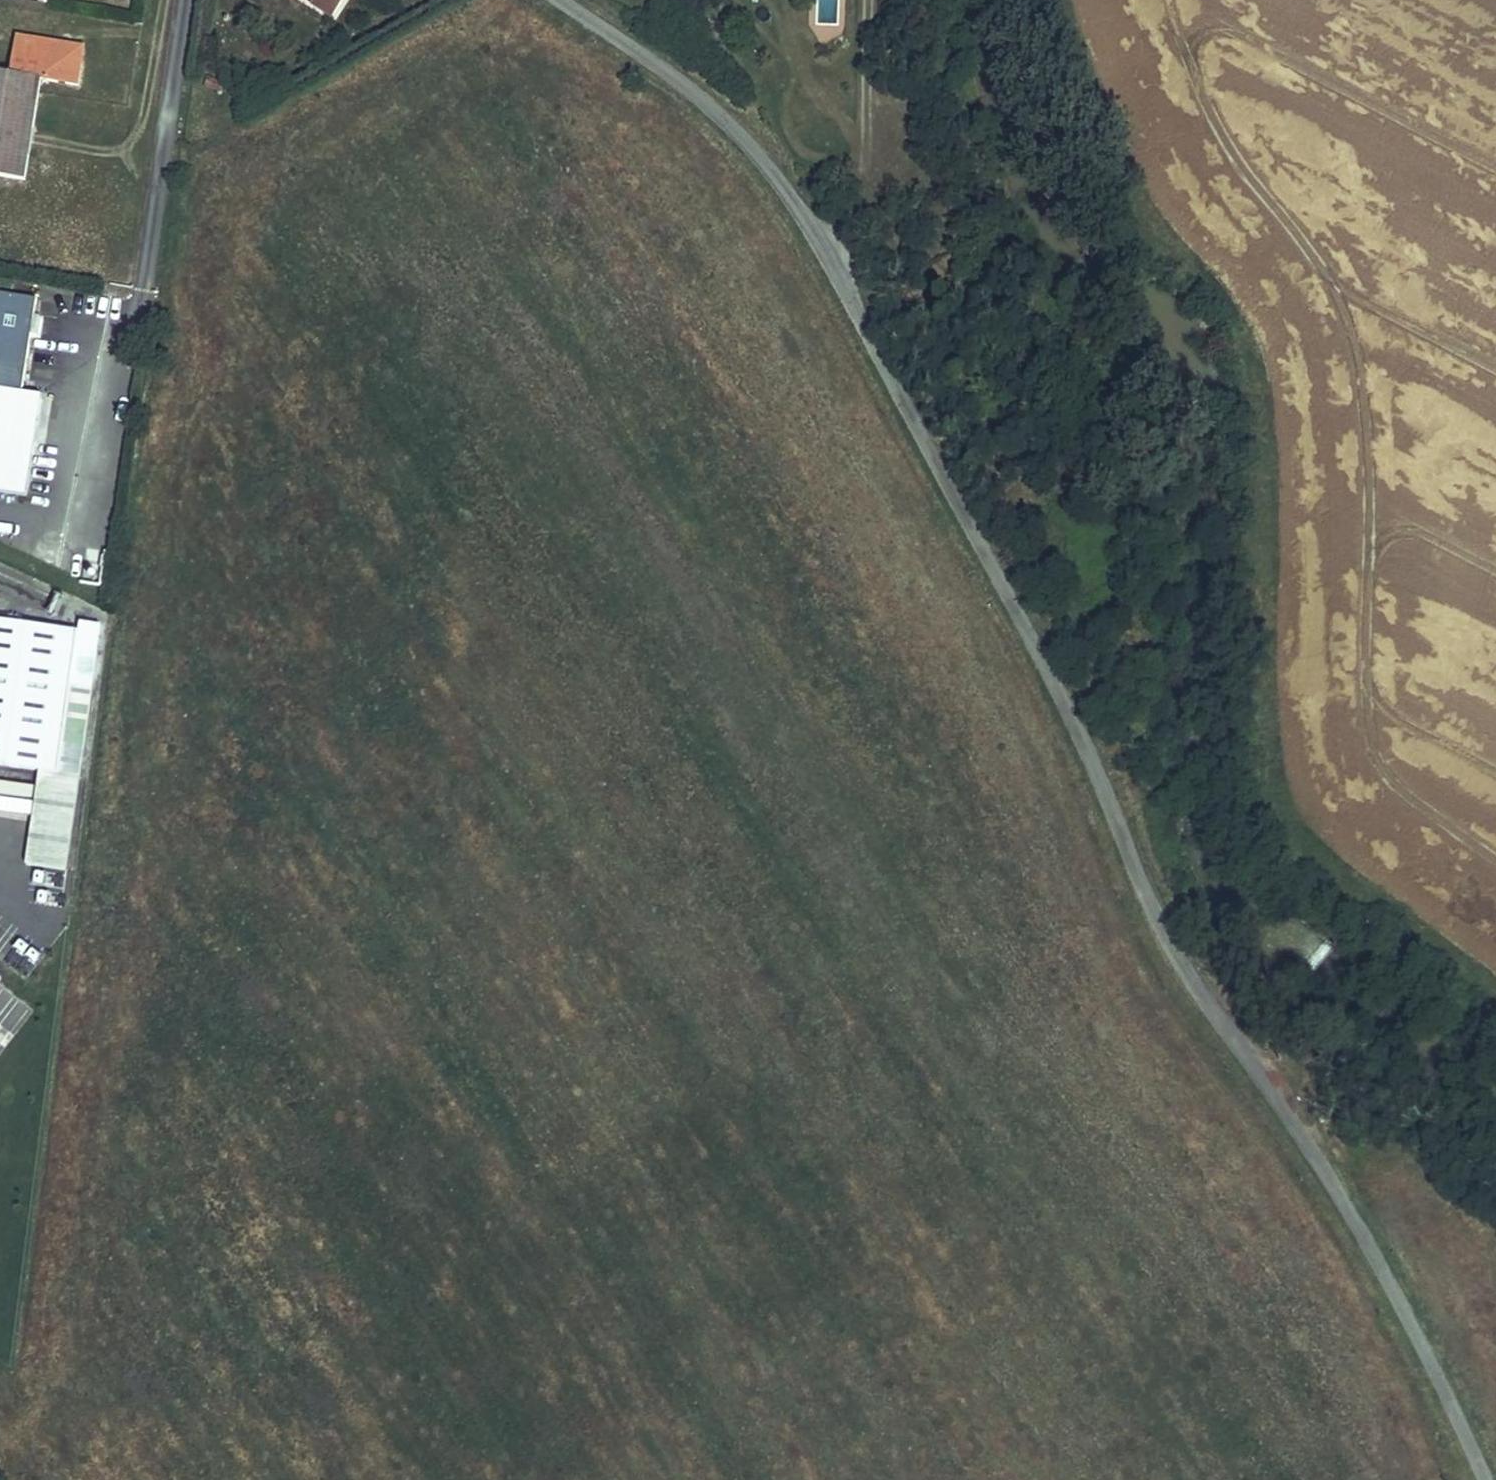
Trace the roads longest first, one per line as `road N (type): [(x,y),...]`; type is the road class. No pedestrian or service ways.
road 1 (unclassified): [(1463,1479),(1276,1101),(753,132),(576,0)]

